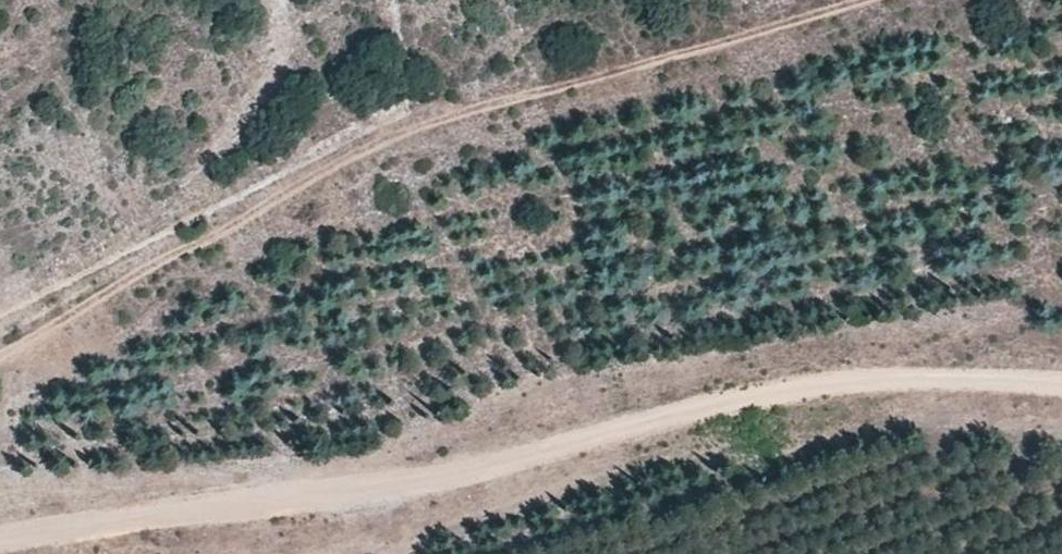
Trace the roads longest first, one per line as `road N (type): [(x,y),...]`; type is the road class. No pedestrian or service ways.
road 1 (track): [(0,538),(452,474),(749,399),(876,382),(1061,388)]
road 2 (track): [(0,359),(366,146),(855,0)]

